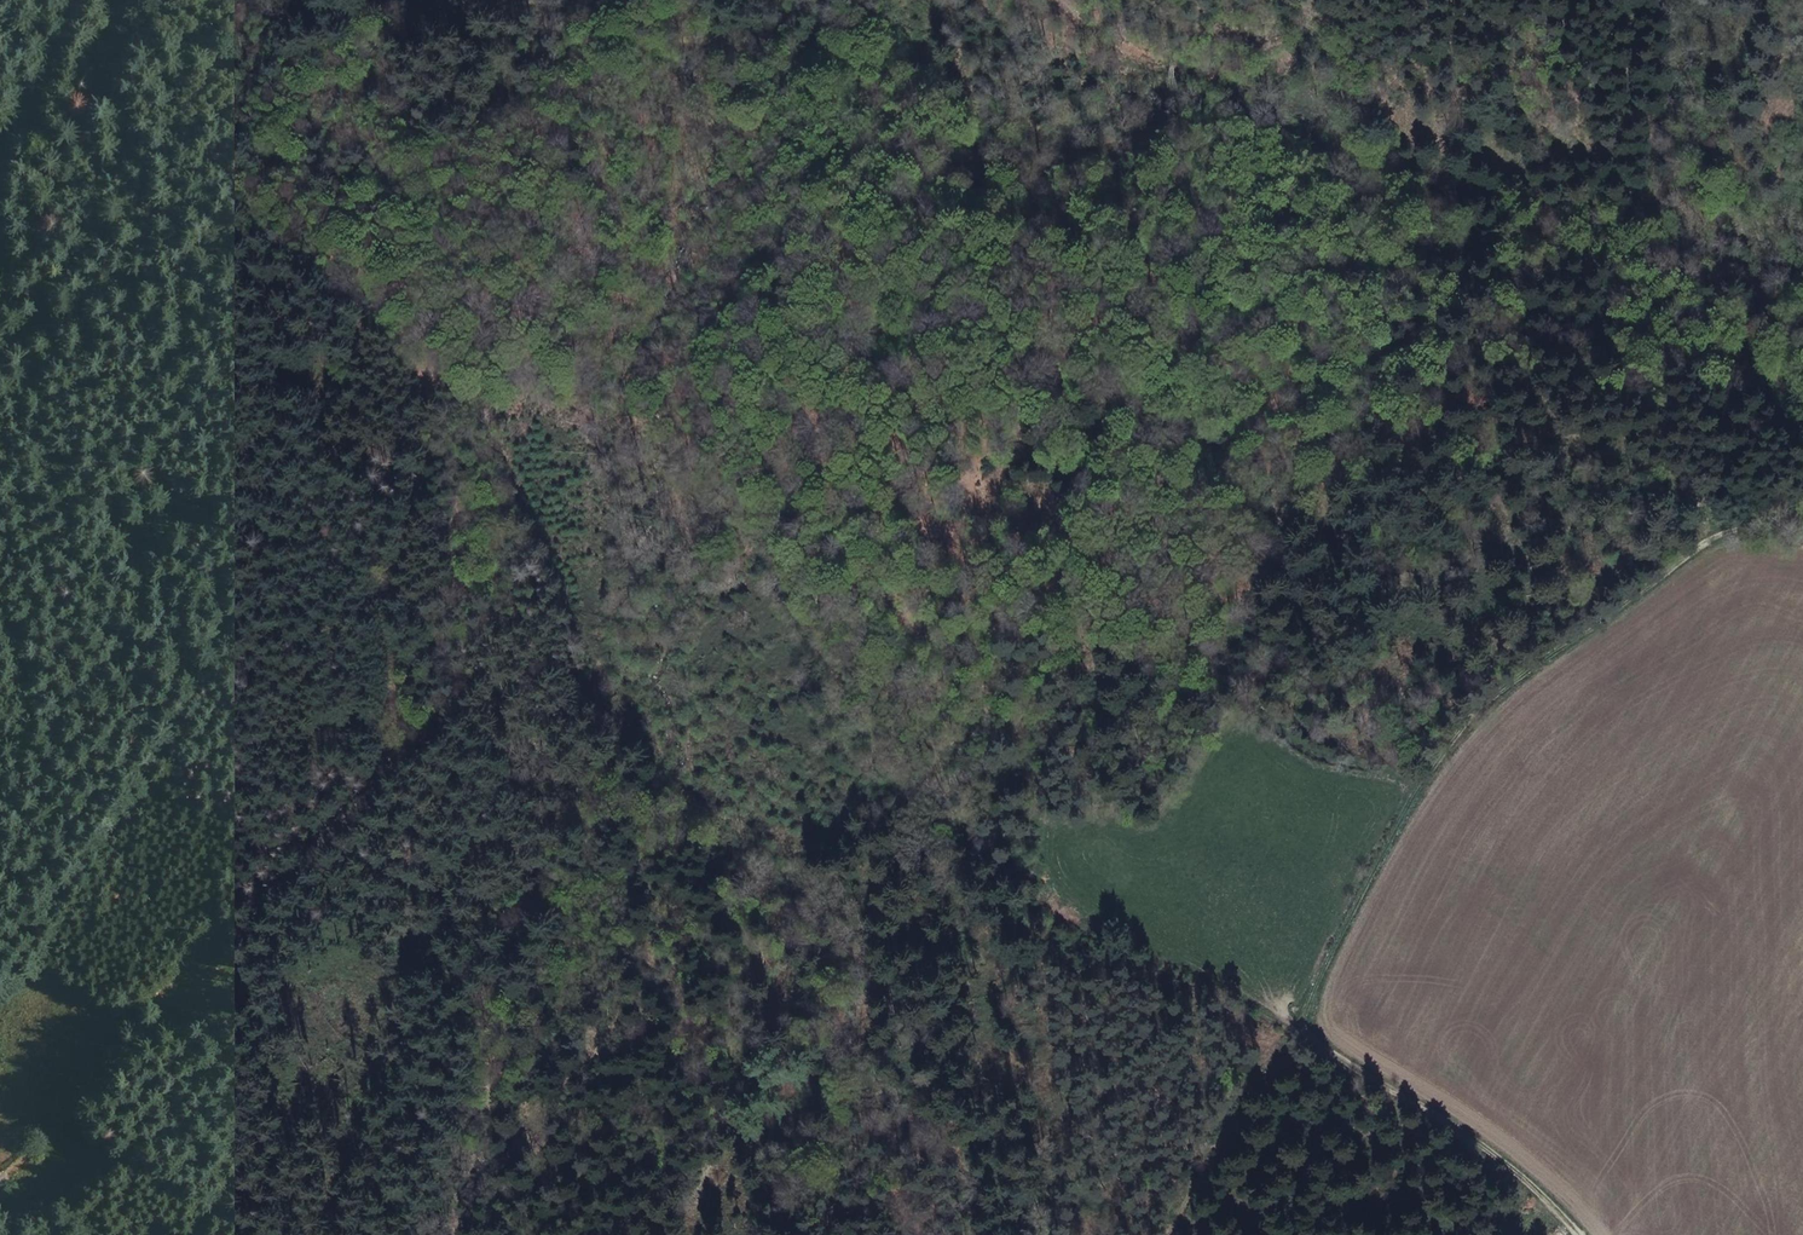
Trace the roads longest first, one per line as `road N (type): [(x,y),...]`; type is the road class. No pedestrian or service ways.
road 1 (track): [(1575,1234),(1517,1173),(1428,1103),(1314,1042),(1315,1000),(1420,786),(1484,698),(1683,557),(1704,528),(1708,466),(1769,438),(1802,444)]
road 2 (track): [(0,1169),(351,794),(378,604),(324,499),(0,453)]

